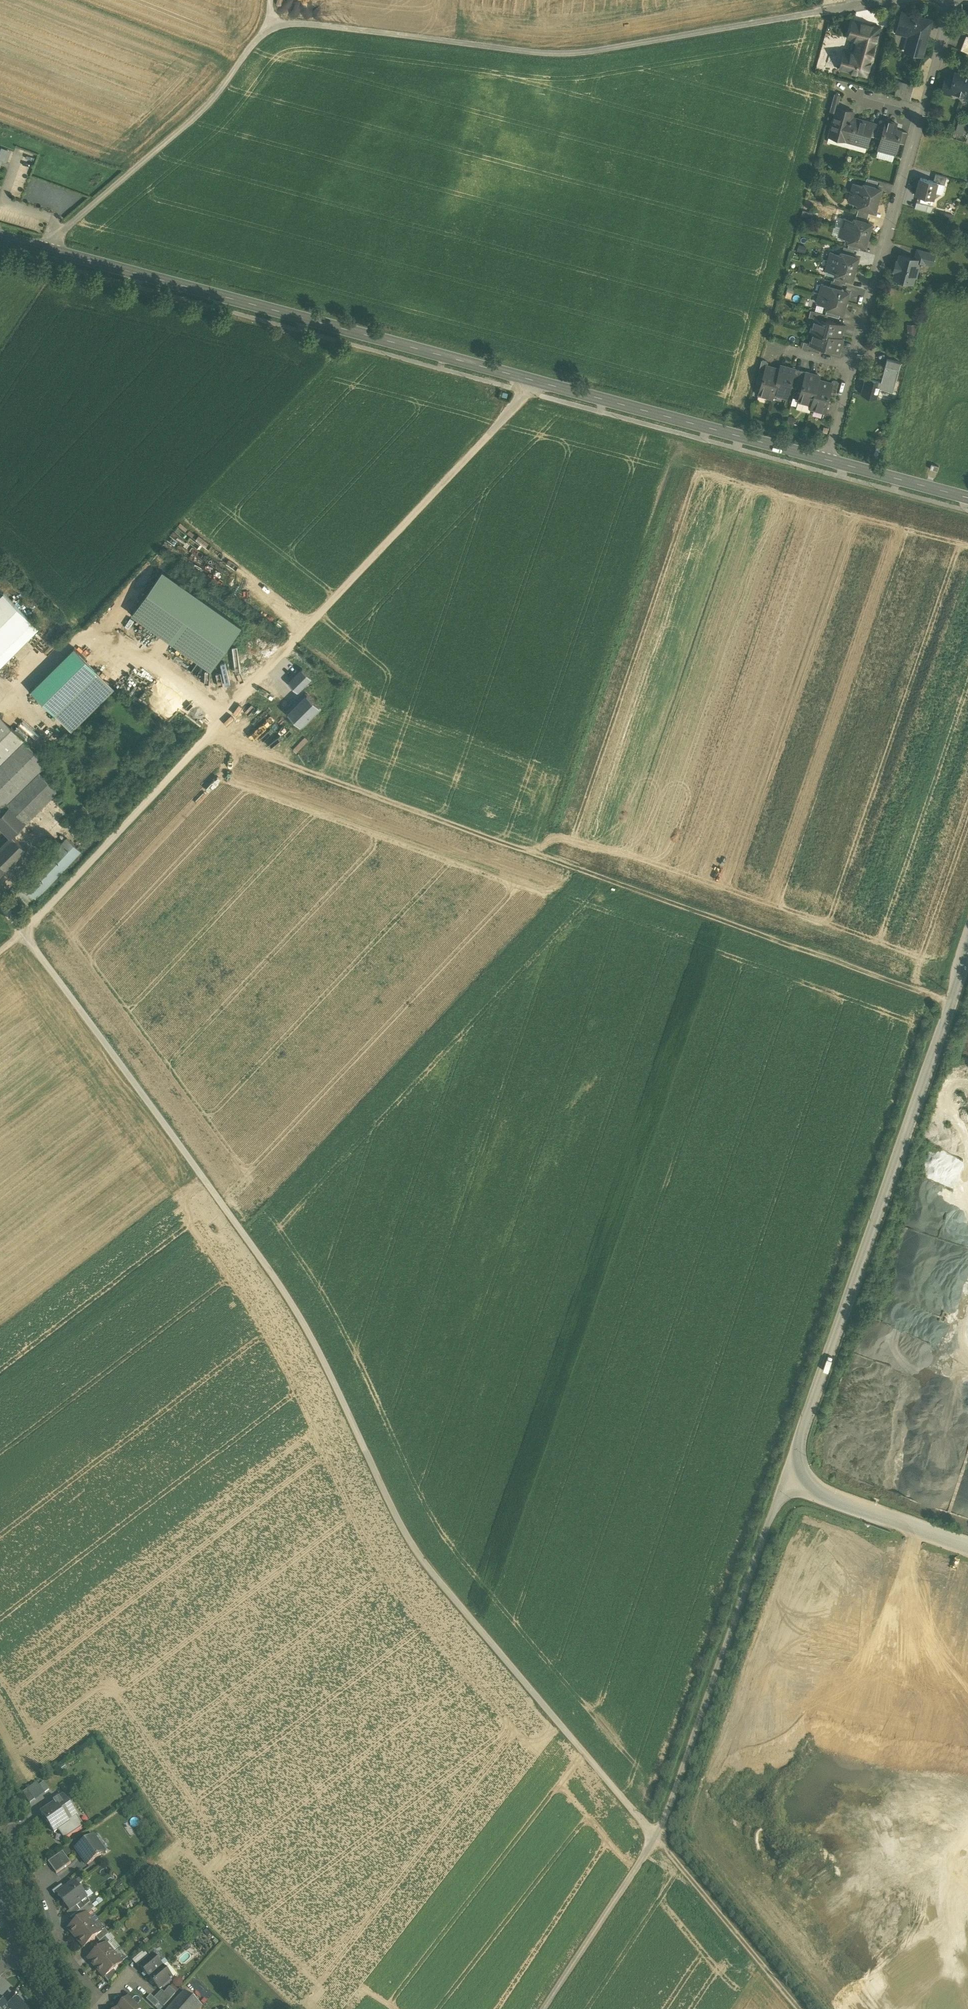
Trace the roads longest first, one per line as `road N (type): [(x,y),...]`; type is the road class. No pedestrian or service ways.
road 1 (track): [(22,931),(298,1312),(419,1554),(656,1837)]
road 2 (unclassified): [(824,10),(565,54),(298,22),(270,26),(207,108),(46,248)]
road 3 (secondary): [(46,248),(829,460)]
road 4 (track): [(949,1002),(210,732)]
road 5 (track): [(538,381),(0,948)]
road 6 (track): [(787,1477),(656,1837)]
road 7 (residential): [(853,366),(924,108)]
road 8 (track): [(799,2008),(656,1837)]
road 9 (track): [(544,2008),(656,1837)]
road 10 (secondary): [(829,460),(967,498)]
road 11 (residential): [(103,2004),(68,1958),(47,1887)]

